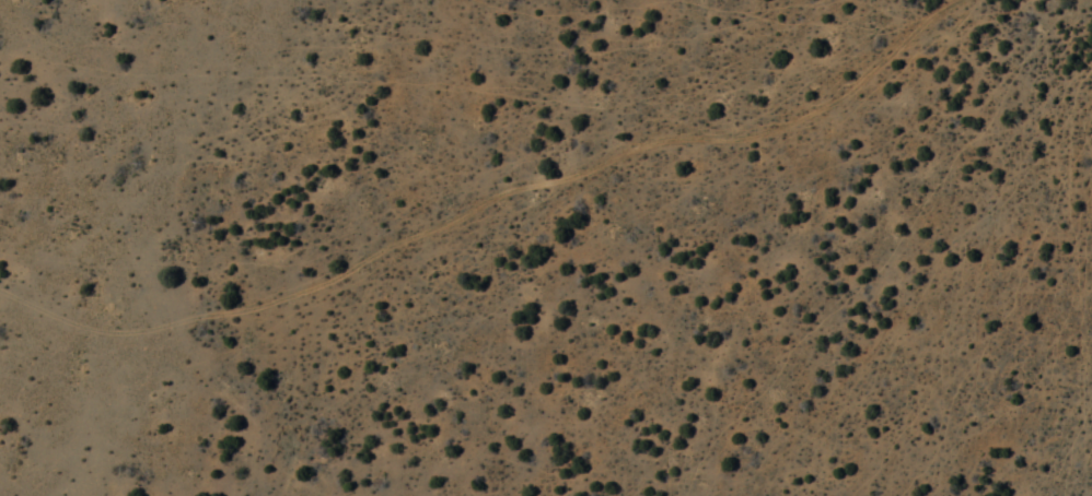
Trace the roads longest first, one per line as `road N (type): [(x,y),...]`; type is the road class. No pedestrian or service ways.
road 1 (track): [(967,0),(893,38),(195,324),(24,331),(0,323)]

